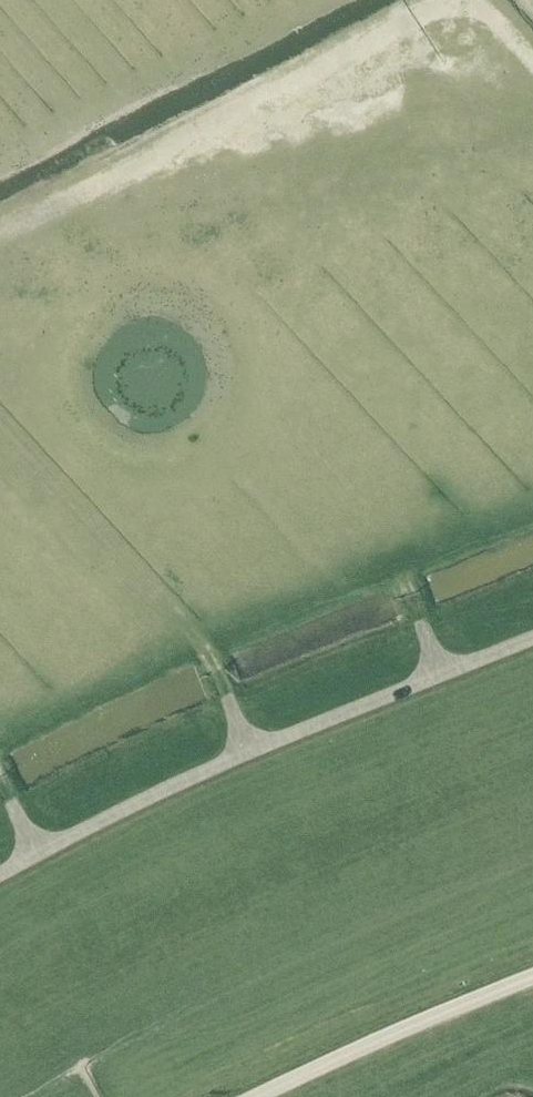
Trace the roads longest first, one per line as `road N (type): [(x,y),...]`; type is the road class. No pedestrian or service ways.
road 1 (unclassified): [(252,1096),(532,977)]

